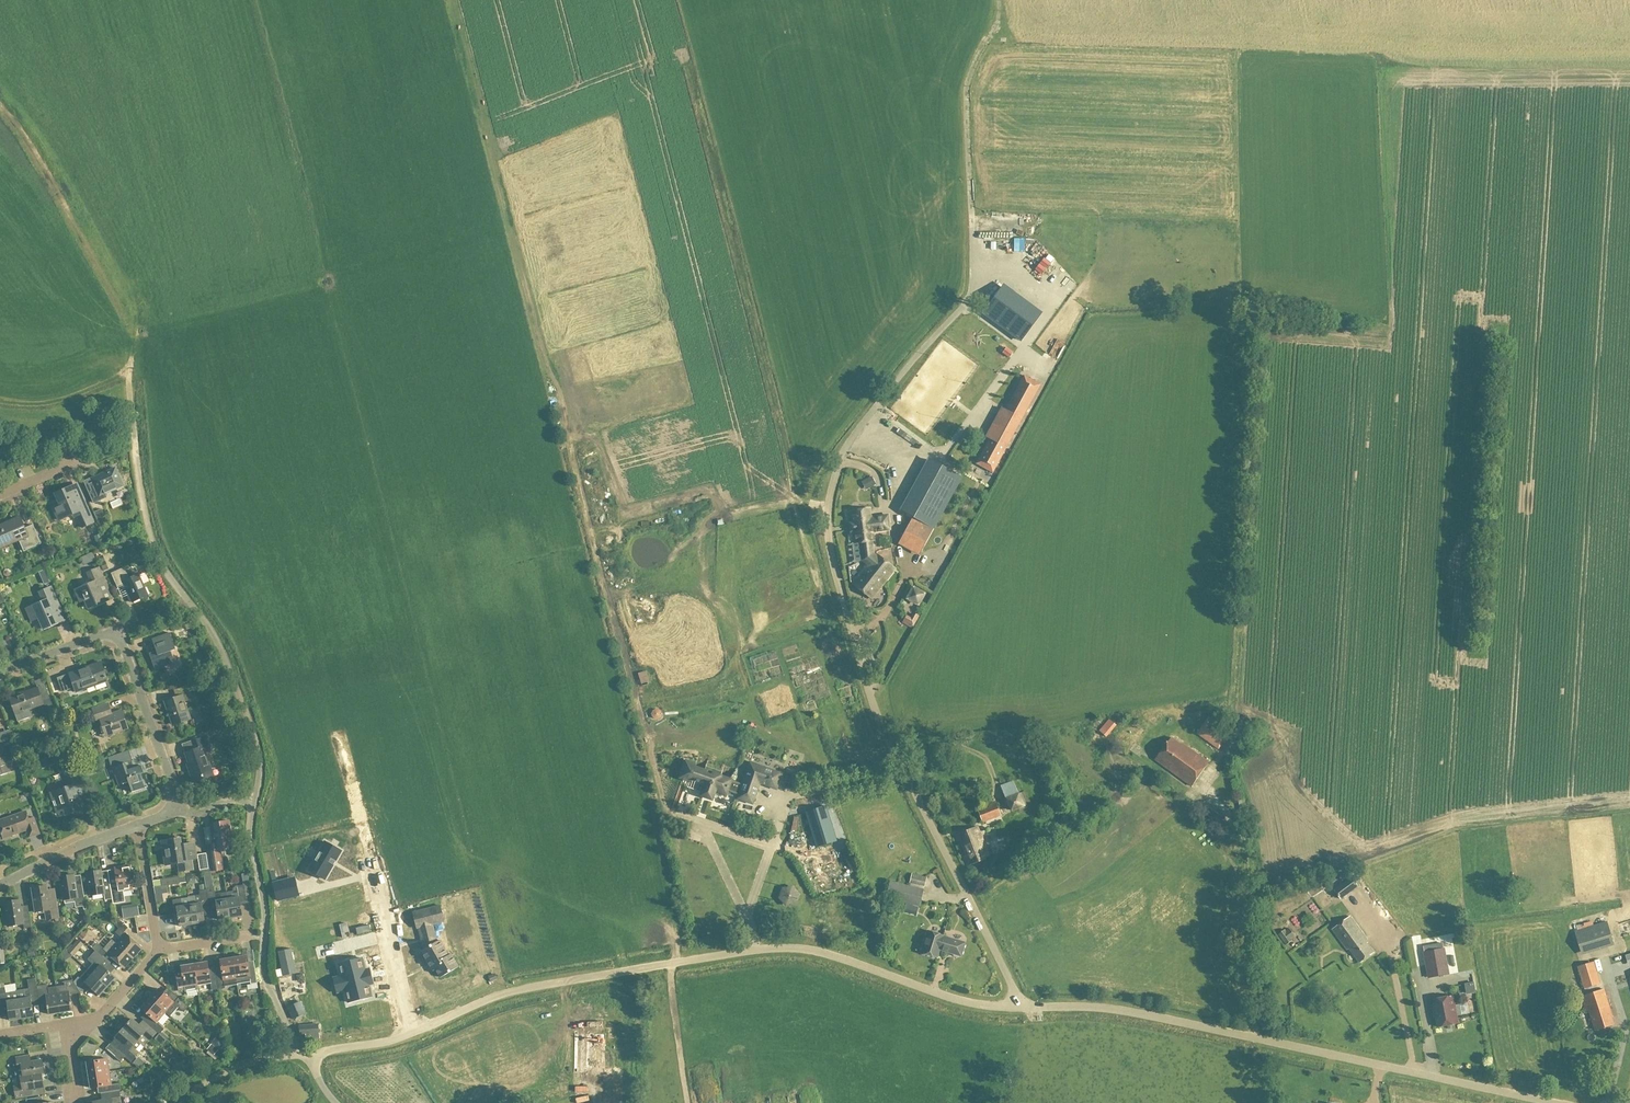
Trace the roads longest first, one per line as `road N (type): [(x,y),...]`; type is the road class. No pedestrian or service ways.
road 1 (unclassified): [(1021,1008),(876,716),(828,534),(850,441),(964,310),(973,260)]
road 2 (unclassified): [(302,1056),(388,1043),(514,993),(763,950),(814,951),(960,1003),(1021,1008)]
road 3 (track): [(551,448),(660,871),(688,1102)]
road 4 (unclassified): [(1547,1102),(1110,1011),(1021,1008)]
road 5 (unclassified): [(253,803),(255,740),(217,640),(167,578),(153,544),(132,417)]
road 6 (residential): [(177,809),(121,638),(105,635),(0,673)]
road 7 (track): [(973,260),(966,84),(995,28),(998,0)]
road 8 (unclassified): [(302,1056),(261,970),(253,803)]
road 9 (residential): [(0,886),(137,826)]
road 10 (residential): [(158,951),(137,826)]
road 11 (residential): [(67,1025),(98,1020),(158,951)]

